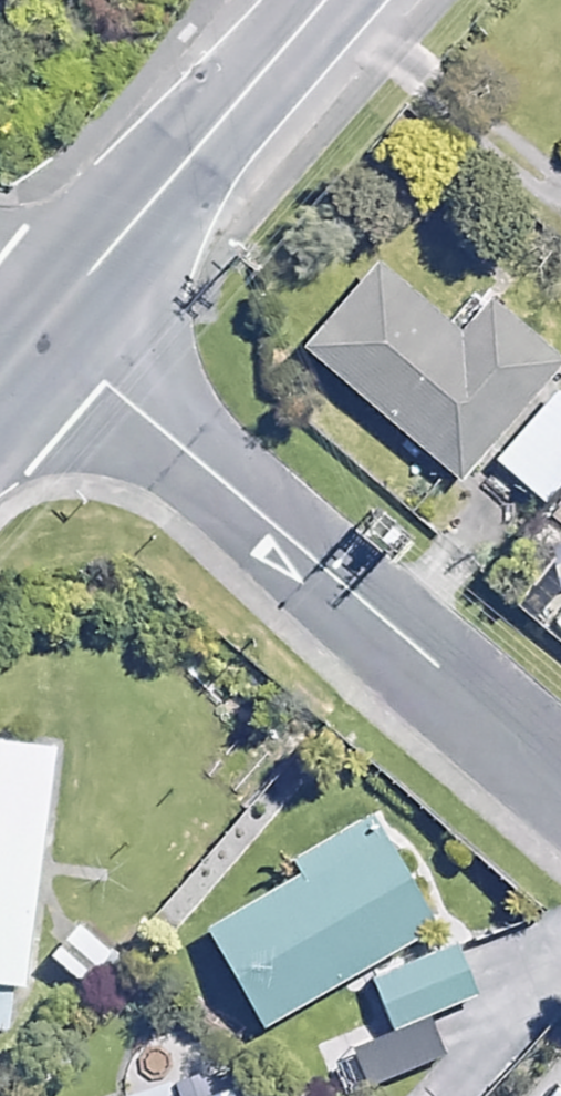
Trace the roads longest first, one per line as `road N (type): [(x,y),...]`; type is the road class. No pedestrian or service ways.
road 1 (residential): [(560,806),(22,327)]
road 2 (tertiary): [(305,0),(22,327)]

